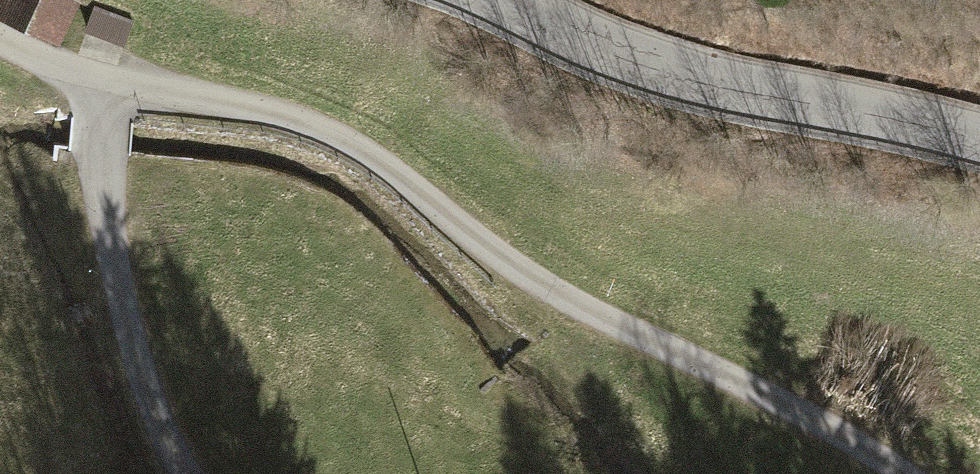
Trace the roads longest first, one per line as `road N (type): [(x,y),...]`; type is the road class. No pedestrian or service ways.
road 1 (residential): [(0,45),(95,93),(293,125),(366,161),(518,285),(894,473)]
road 2 (tertiary): [(501,0),(682,77),(880,114),(979,143)]
road 3 (track): [(95,93),(90,166),(117,322),(175,473)]

